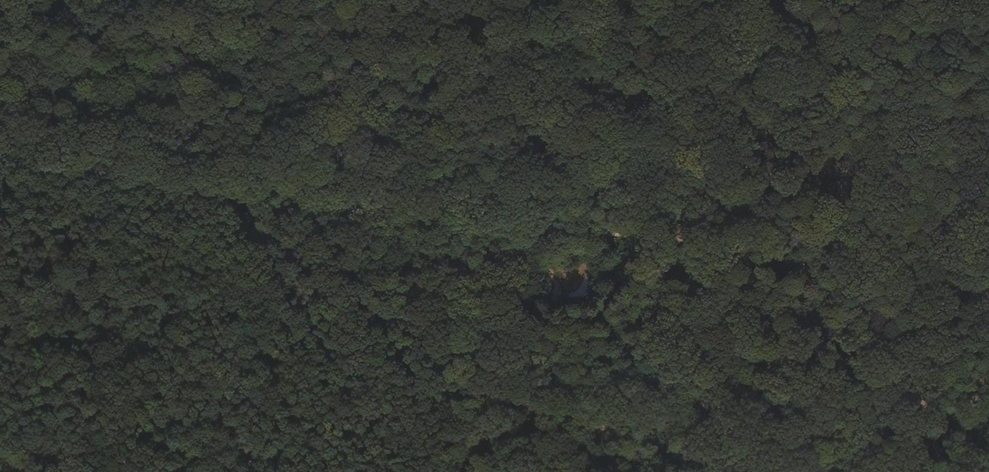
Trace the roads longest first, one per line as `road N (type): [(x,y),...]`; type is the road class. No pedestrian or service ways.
road 1 (track): [(741,471),(651,240)]

